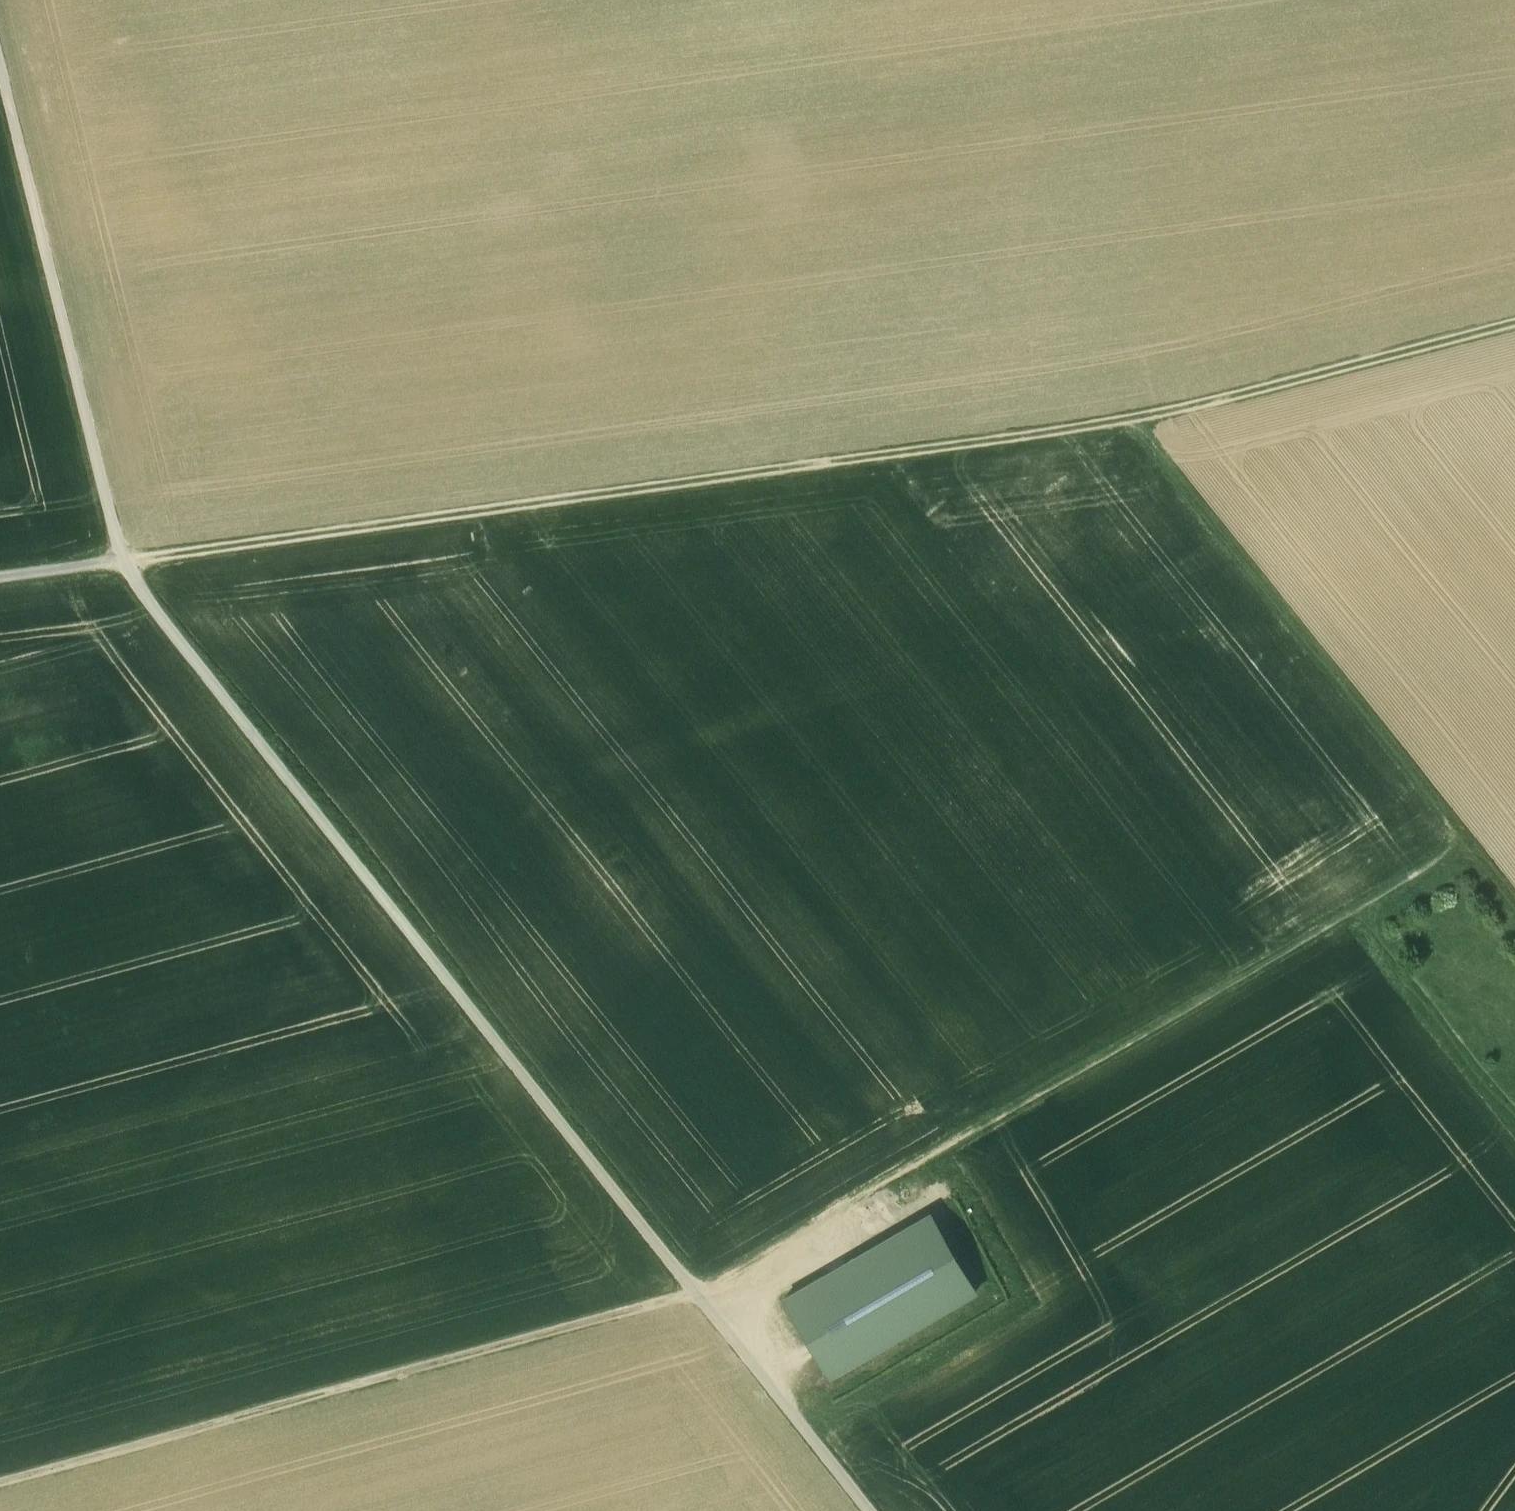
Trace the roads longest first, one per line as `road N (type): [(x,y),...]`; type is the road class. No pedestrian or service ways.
road 1 (track): [(0,63),(121,559),(133,579),(873,1510)]
road 2 (track): [(1514,325),(1130,420),(121,559)]
road 3 (track): [(696,1287),(1366,894),(1462,846)]
road 4 (track): [(1514,905),(1130,420)]
road 5 (track): [(0,575),(121,559)]

